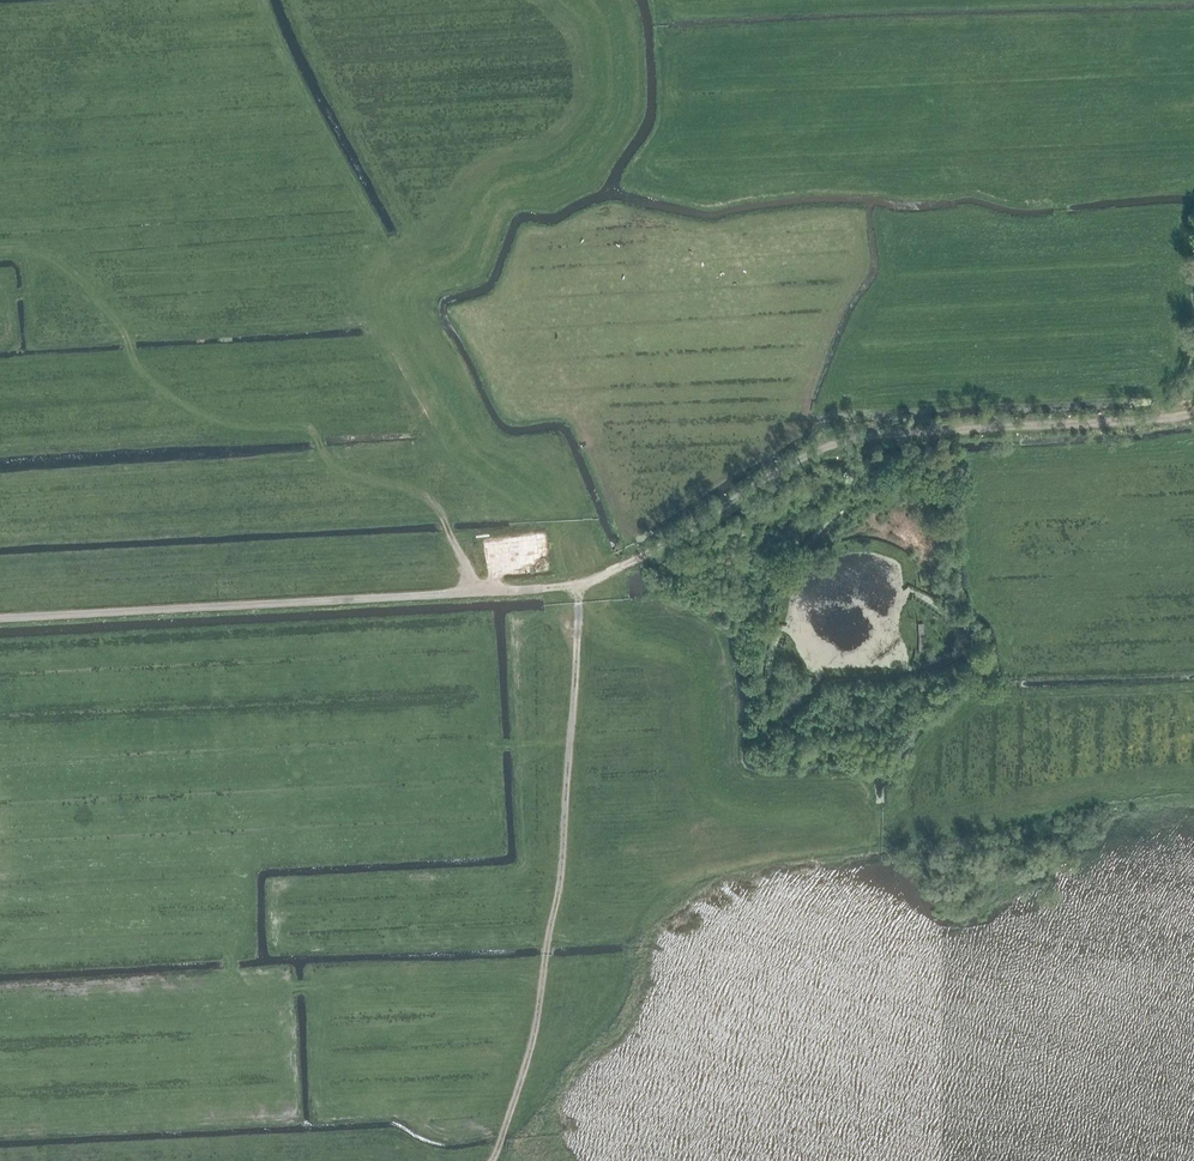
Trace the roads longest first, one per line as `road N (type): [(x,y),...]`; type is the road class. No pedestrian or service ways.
road 1 (unclassified): [(577,586),(641,558),(833,446),(899,434),(1193,414)]
road 2 (track): [(0,252),(43,255),(102,305),(137,367),(175,401),(237,426),(304,423),(337,467),(429,500),(480,592)]
road 3 (track): [(492,1160),(532,1037),(560,875),(577,586)]
road 4 (track): [(0,618),(577,586)]

